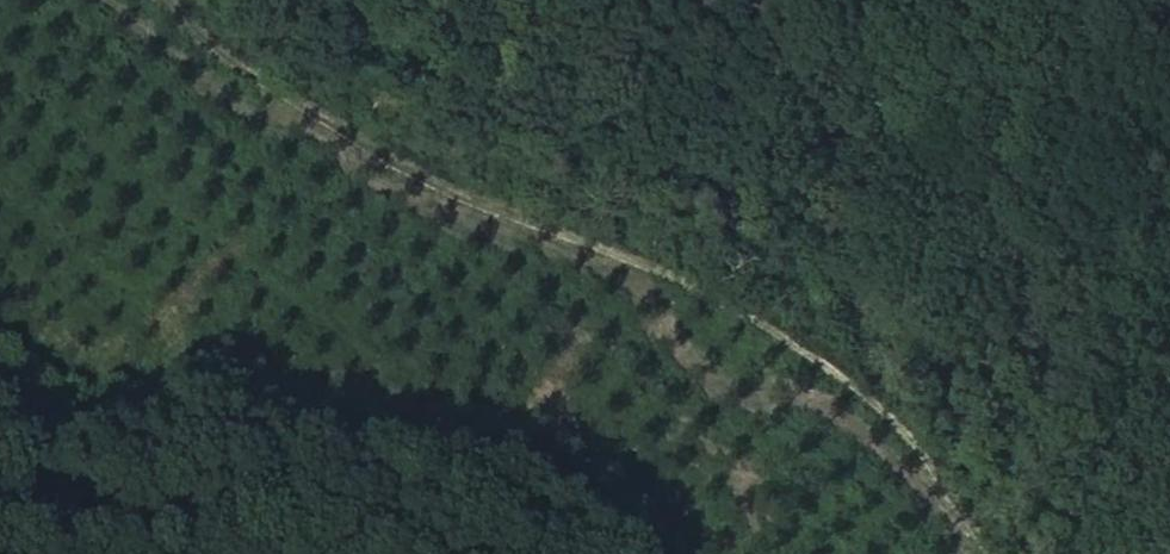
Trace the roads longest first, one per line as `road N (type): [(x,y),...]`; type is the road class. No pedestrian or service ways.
road 1 (track): [(988,553),(948,477),(844,367),(352,143),(160,0)]
road 2 (track): [(0,213),(229,373),(563,466),(681,553)]

